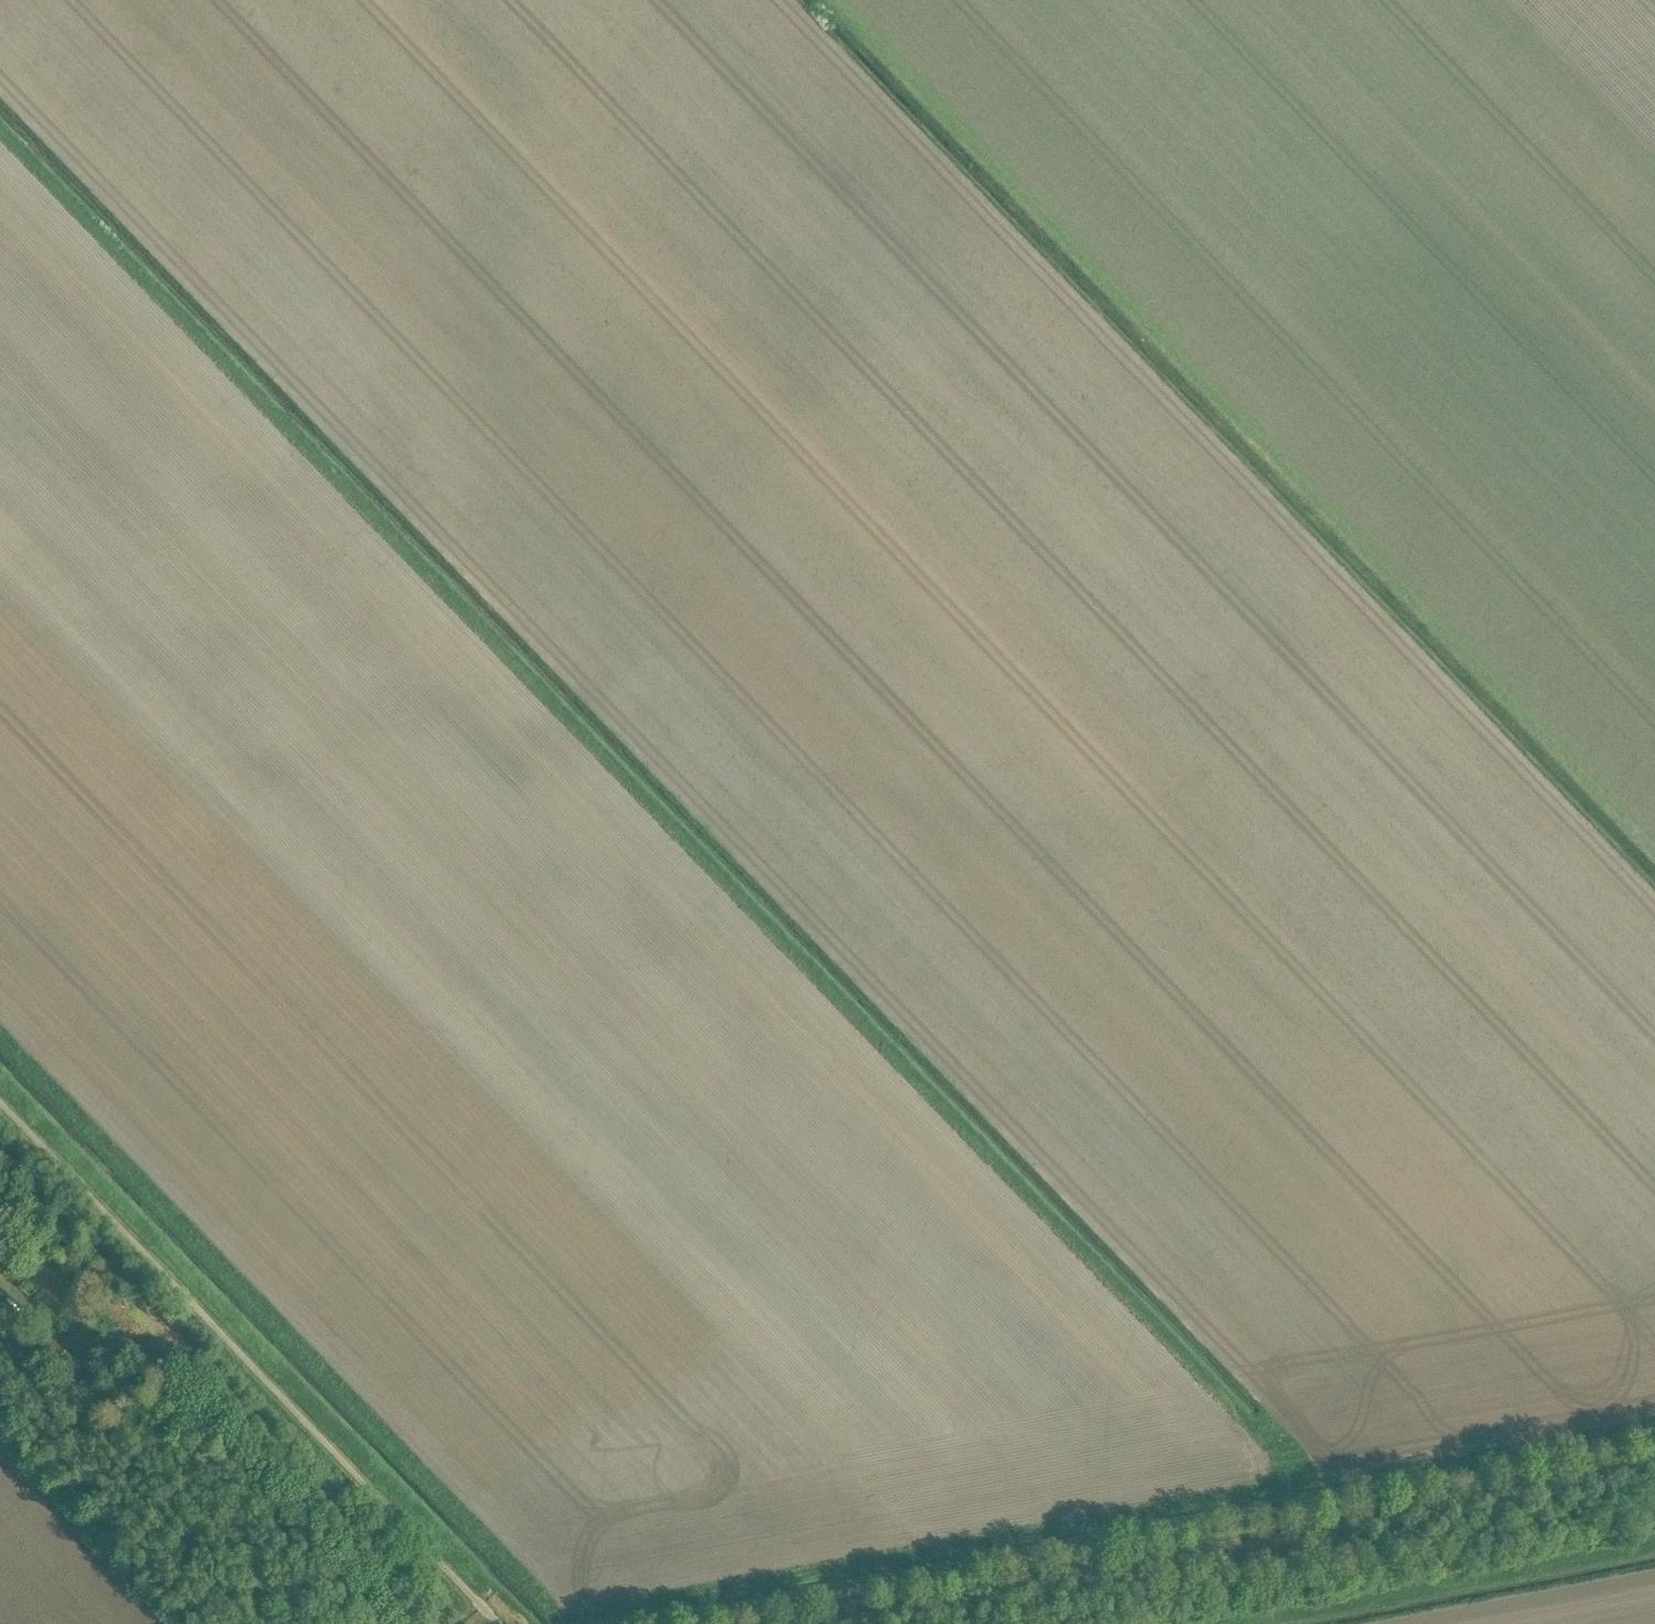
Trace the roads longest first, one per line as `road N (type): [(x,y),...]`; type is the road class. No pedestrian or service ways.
road 1 (track): [(846,1623),(1654,1470)]
road 2 (track): [(0,1165),(431,1623)]

